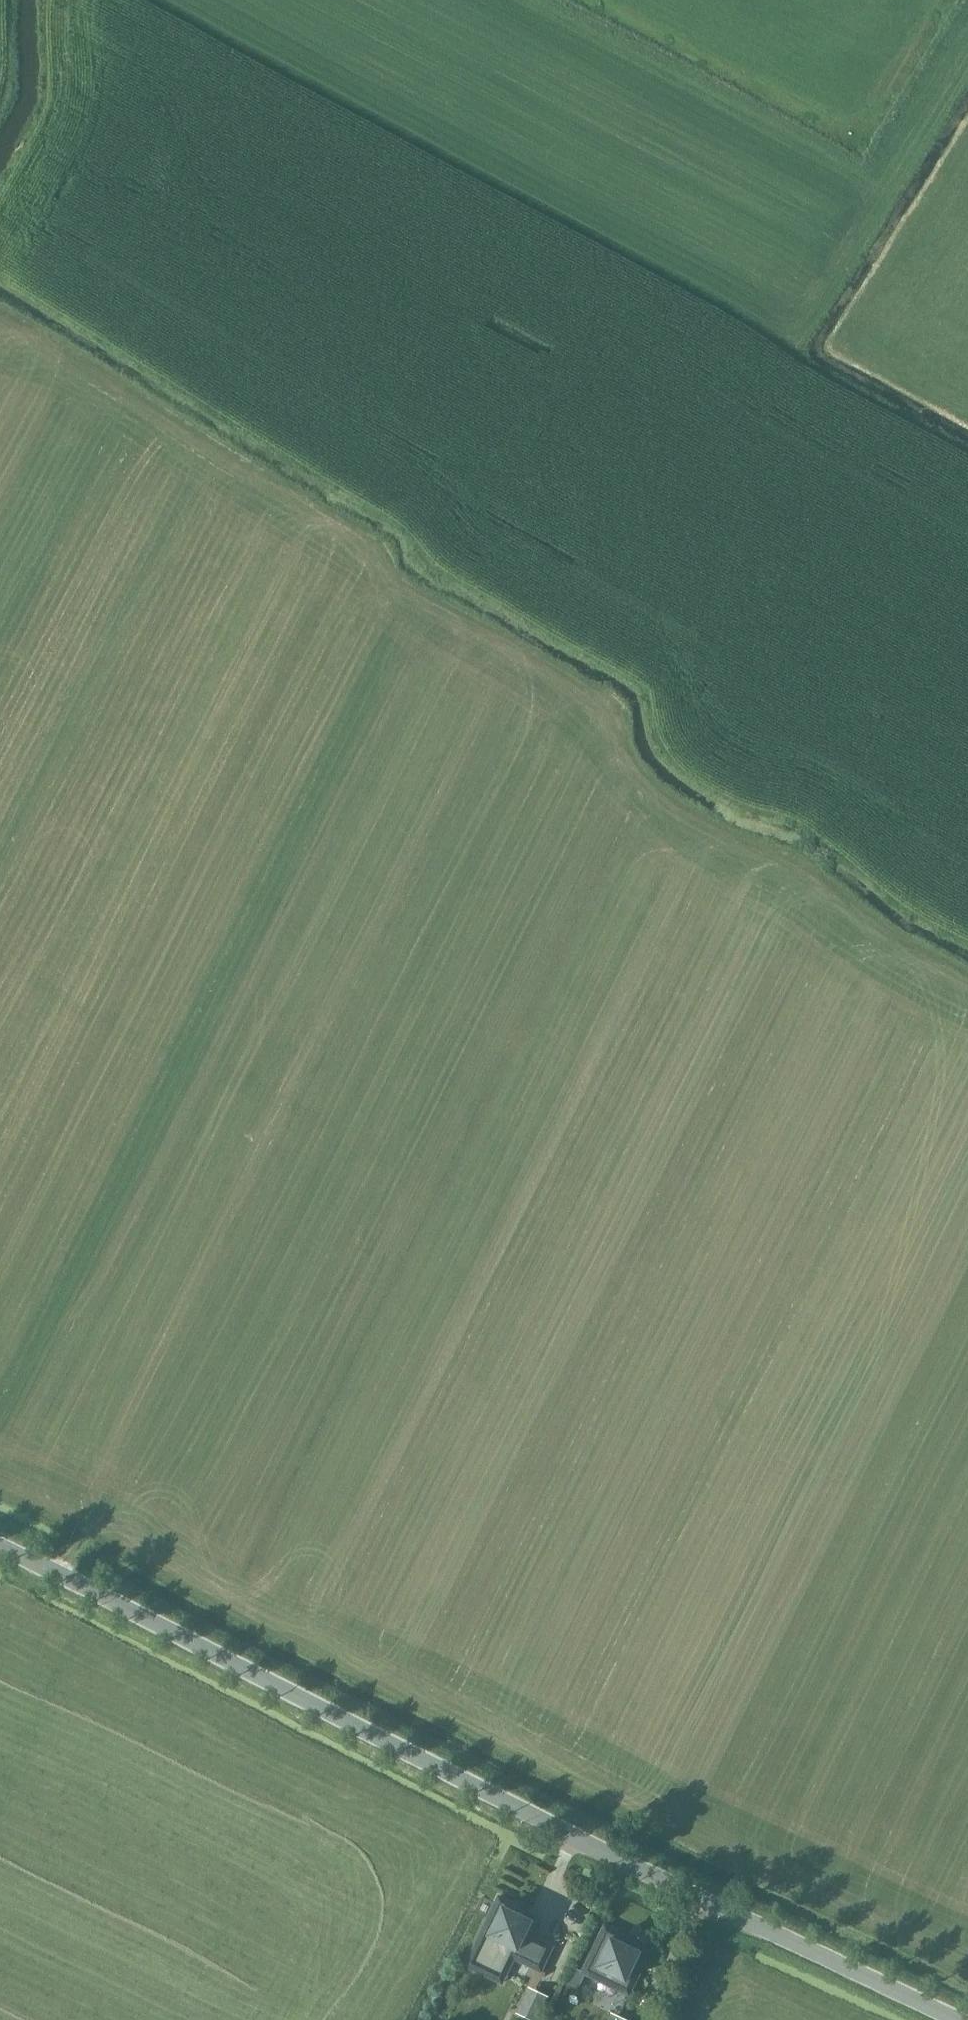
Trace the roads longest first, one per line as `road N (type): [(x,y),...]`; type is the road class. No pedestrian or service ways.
road 1 (unclassified): [(959,2019),(0,1547)]

